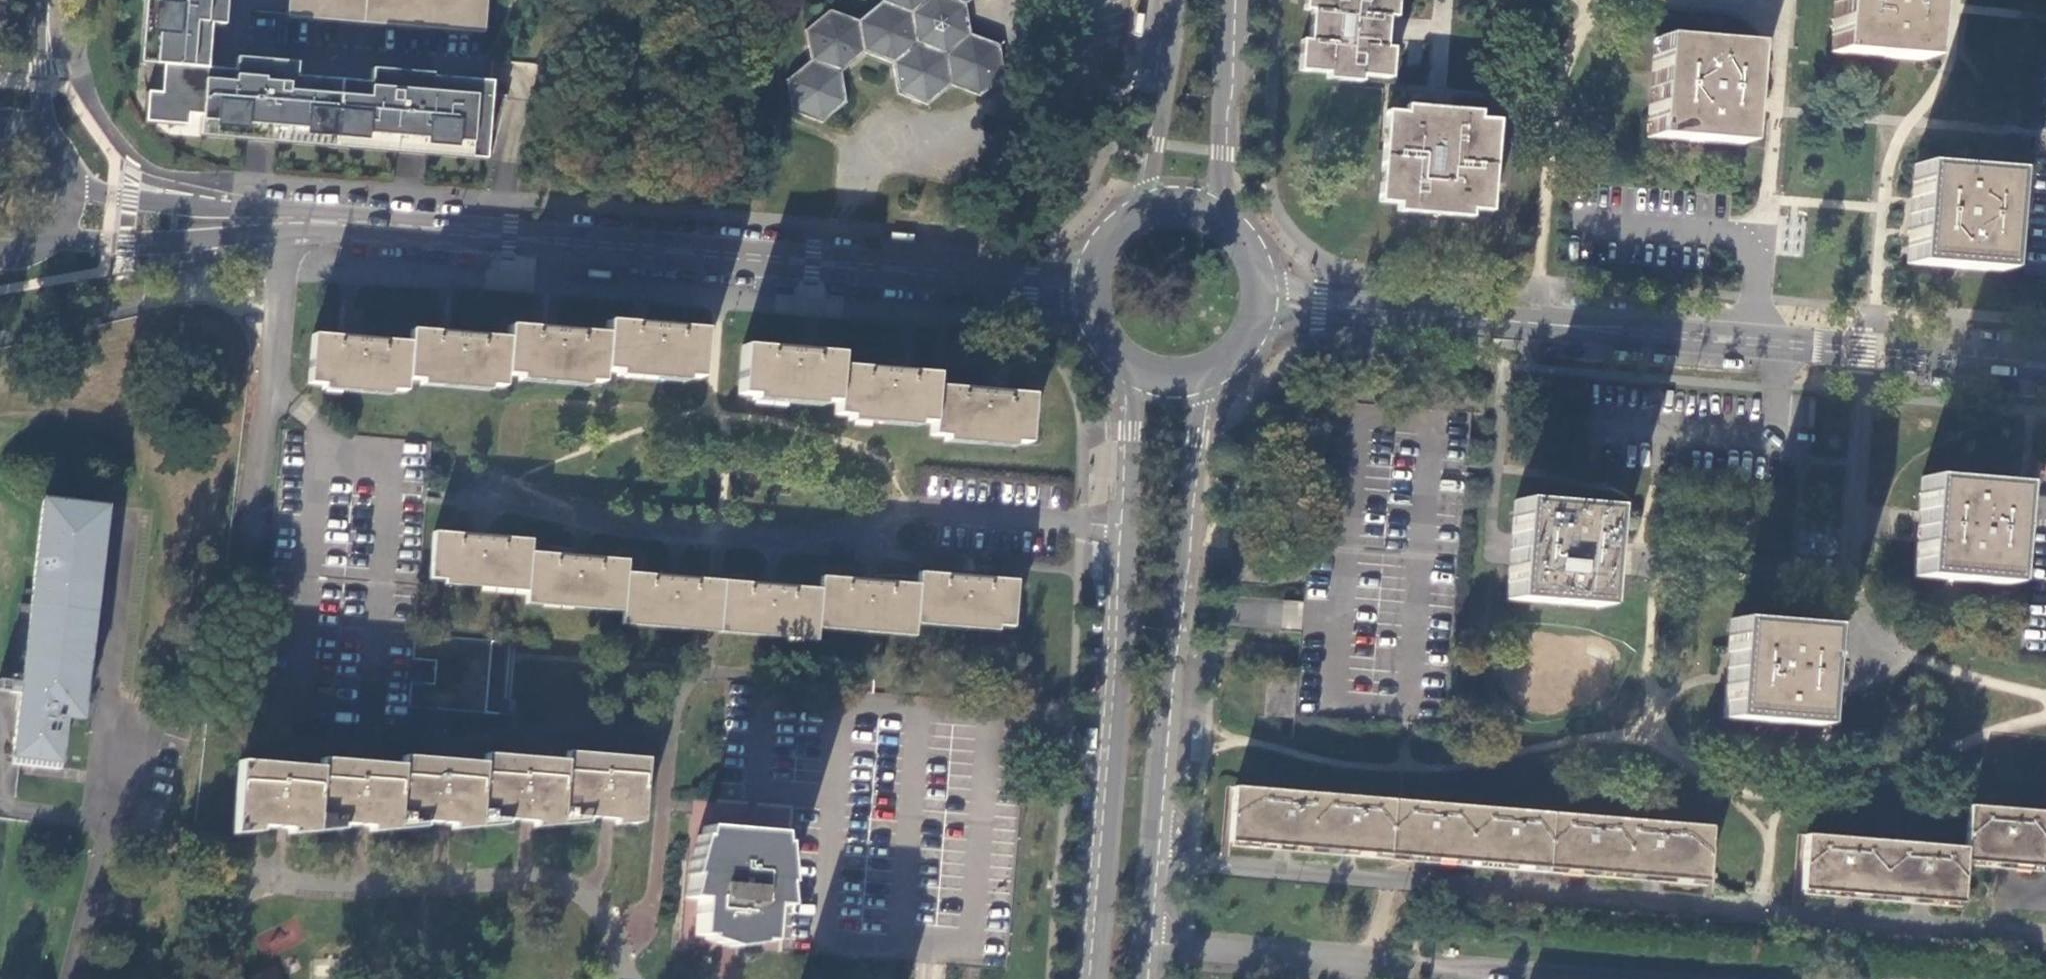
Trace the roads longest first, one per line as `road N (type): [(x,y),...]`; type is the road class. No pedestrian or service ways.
road 1 (residential): [(1152,861),(2045,934)]
road 2 (secondary): [(259,220),(1088,287)]
road 3 (secondary): [(1263,303),(2045,366)]
road 4 (residential): [(491,495),(608,524),(776,541),(868,535),(902,511),(1125,527)]
road 5 (tertiary): [(1152,861),(1199,438),(1220,366)]
road 6 (tertiary): [(1125,527),(1093,978)]
road 7 (residential): [(624,978),(593,904),(552,881),(308,886),(264,874)]
road 8 (tertiary): [(1172,0),(1154,145),(1130,217)]
road 9 (tertiary): [(1223,218),(1229,0)]
road 10 (secondary): [(59,237),(186,241),(259,220)]
road 11 (secondary): [(259,220),(75,176)]
road 12 (tertiary): [(1126,364),(1125,527)]
road 13 (secondary): [(48,126),(48,0)]

